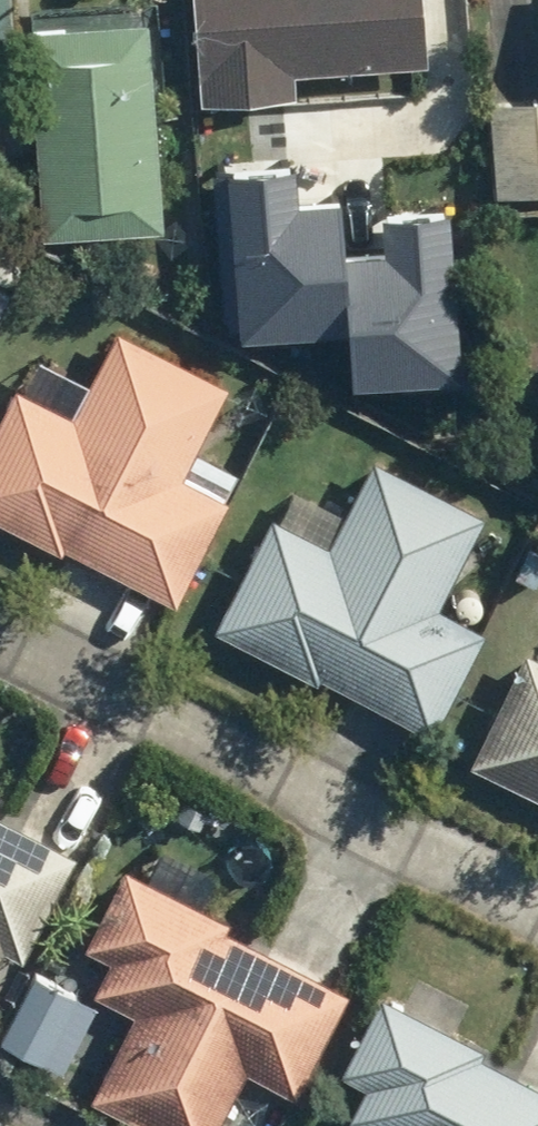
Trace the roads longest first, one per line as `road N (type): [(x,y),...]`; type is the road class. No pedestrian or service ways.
road 1 (residential): [(0,634),(537,910)]

